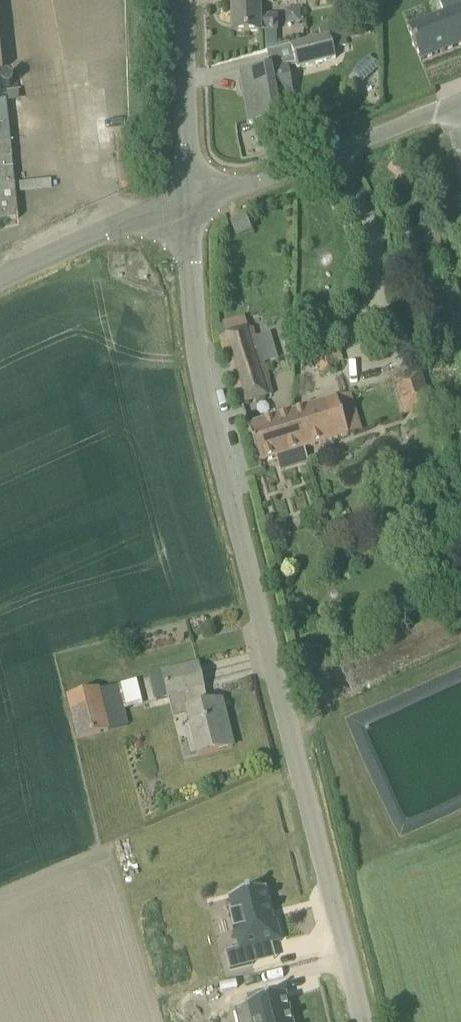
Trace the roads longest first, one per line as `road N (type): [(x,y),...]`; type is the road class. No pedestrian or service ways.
road 1 (unclassified): [(368,1021),(204,377),(185,205)]
road 2 (unclassified): [(185,205),(303,172),(460,103)]
road 3 (unclassified): [(185,205),(184,0)]
road 4 (unclassified): [(0,278),(124,223),(185,205)]

